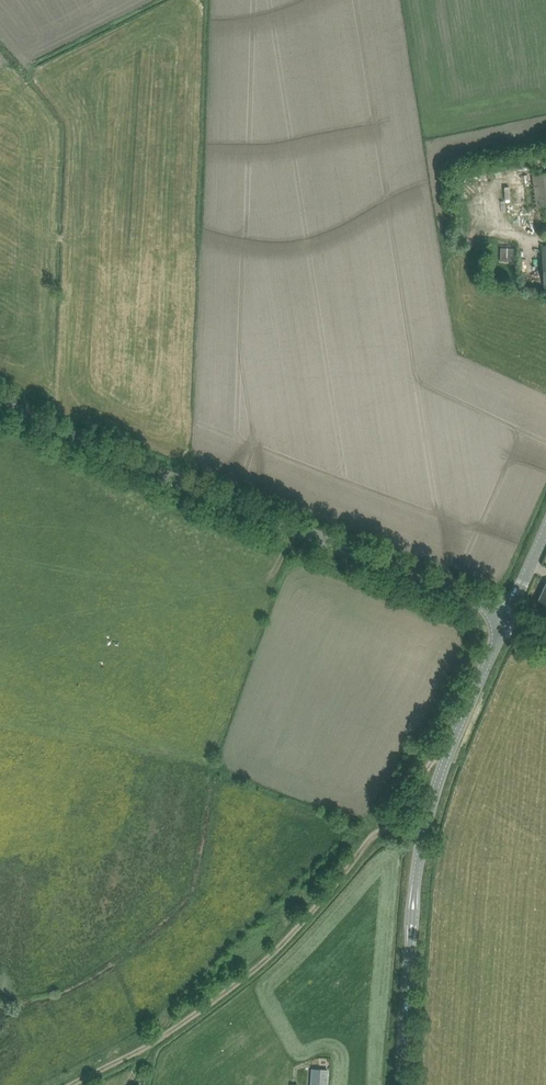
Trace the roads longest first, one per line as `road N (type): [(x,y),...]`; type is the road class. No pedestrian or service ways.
road 1 (tertiary): [(499,612),(75,439),(0,397)]
road 2 (tertiary): [(402,1084),(424,831),(495,645),(499,612)]
road 3 (track): [(75,1084),(230,988),(375,836),(424,831)]

